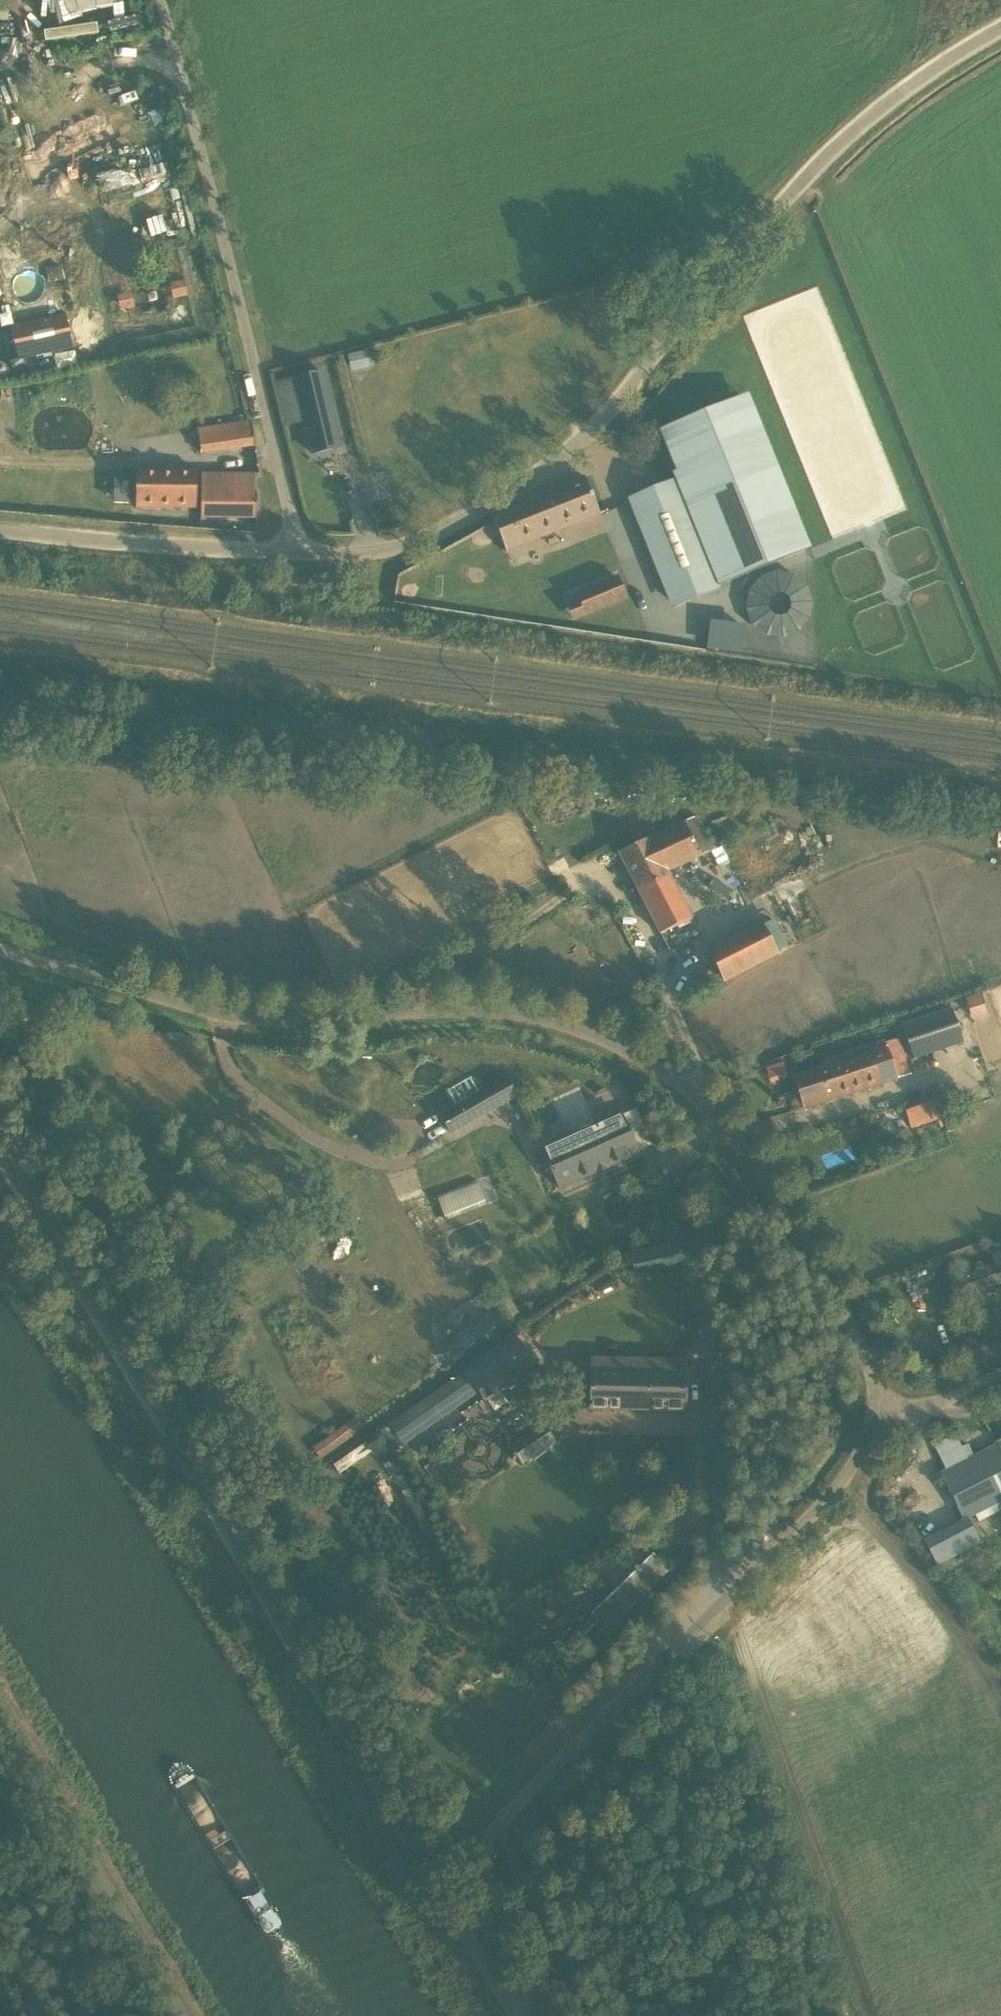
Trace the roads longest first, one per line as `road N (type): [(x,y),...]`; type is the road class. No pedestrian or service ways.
road 1 (unclassified): [(874,1401),(858,1334),(739,1140),(679,1083),(621,1048),(522,1014),(232,1016),(0,951)]
road 2 (unclassified): [(518,2015),(0,1158)]
road 3 (unclassified): [(1000,27),(856,132),(616,403),(538,466),(397,545),(300,552)]
road 4 (unclassified): [(520,2015),(484,1896),(488,1837),(847,1476),(874,1401)]
road 5 (unclassified): [(300,552),(169,0)]
road 6 (unclassified): [(196,2015),(0,1682)]
road 7 (unclassified): [(300,552),(213,554),(0,529)]

